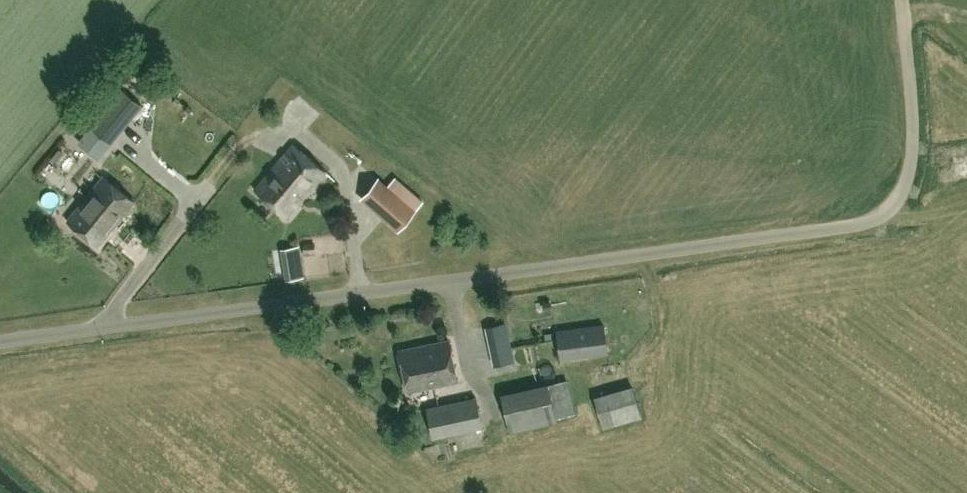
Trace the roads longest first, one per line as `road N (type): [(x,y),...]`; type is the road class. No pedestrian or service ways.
road 1 (unclassified): [(0,342),(874,219),(902,191),(911,157),(899,0)]

